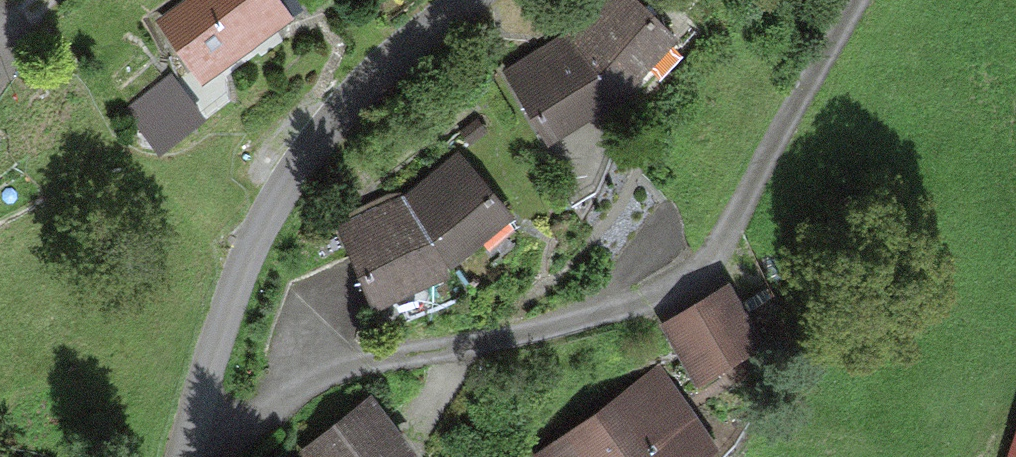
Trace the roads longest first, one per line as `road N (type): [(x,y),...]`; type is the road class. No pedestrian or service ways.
road 1 (unclassified): [(184,456),(270,202),(347,95),(456,0)]

